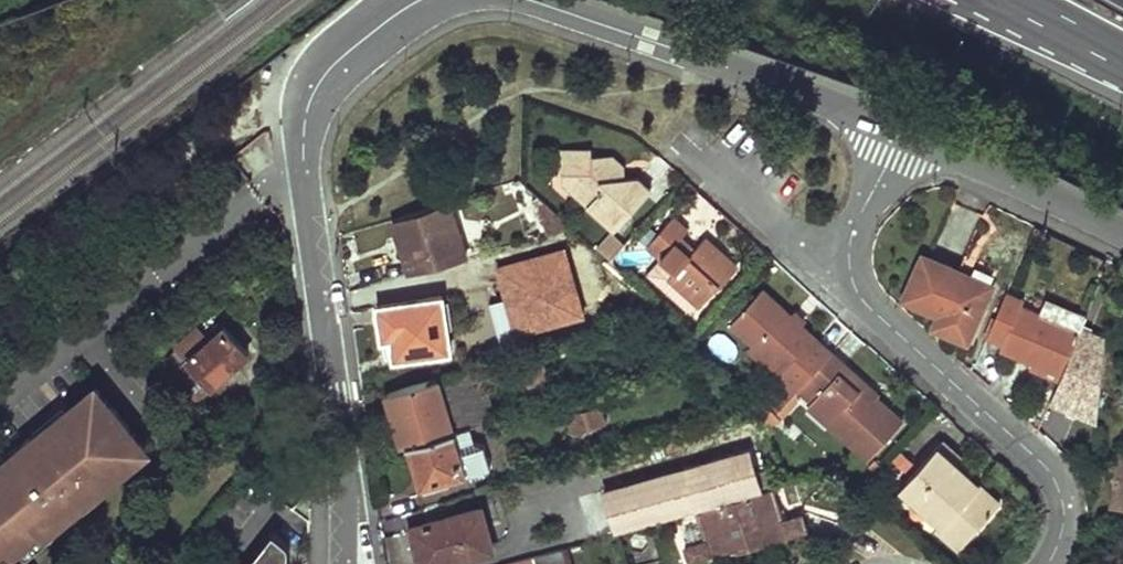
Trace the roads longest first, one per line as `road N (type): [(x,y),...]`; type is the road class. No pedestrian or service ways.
road 1 (unclassified): [(418,0),(320,80),(304,117),(304,171),(345,462),(343,563)]
road 2 (unclassified): [(900,126),(532,0)]
road 3 (residential): [(838,271),(1051,488),(1057,527),(1046,563)]
road 4 (unclassified): [(1122,229),(900,126)]
road 5 (residential): [(692,146),(838,271)]
road 6 (residential): [(900,126),(838,271)]

